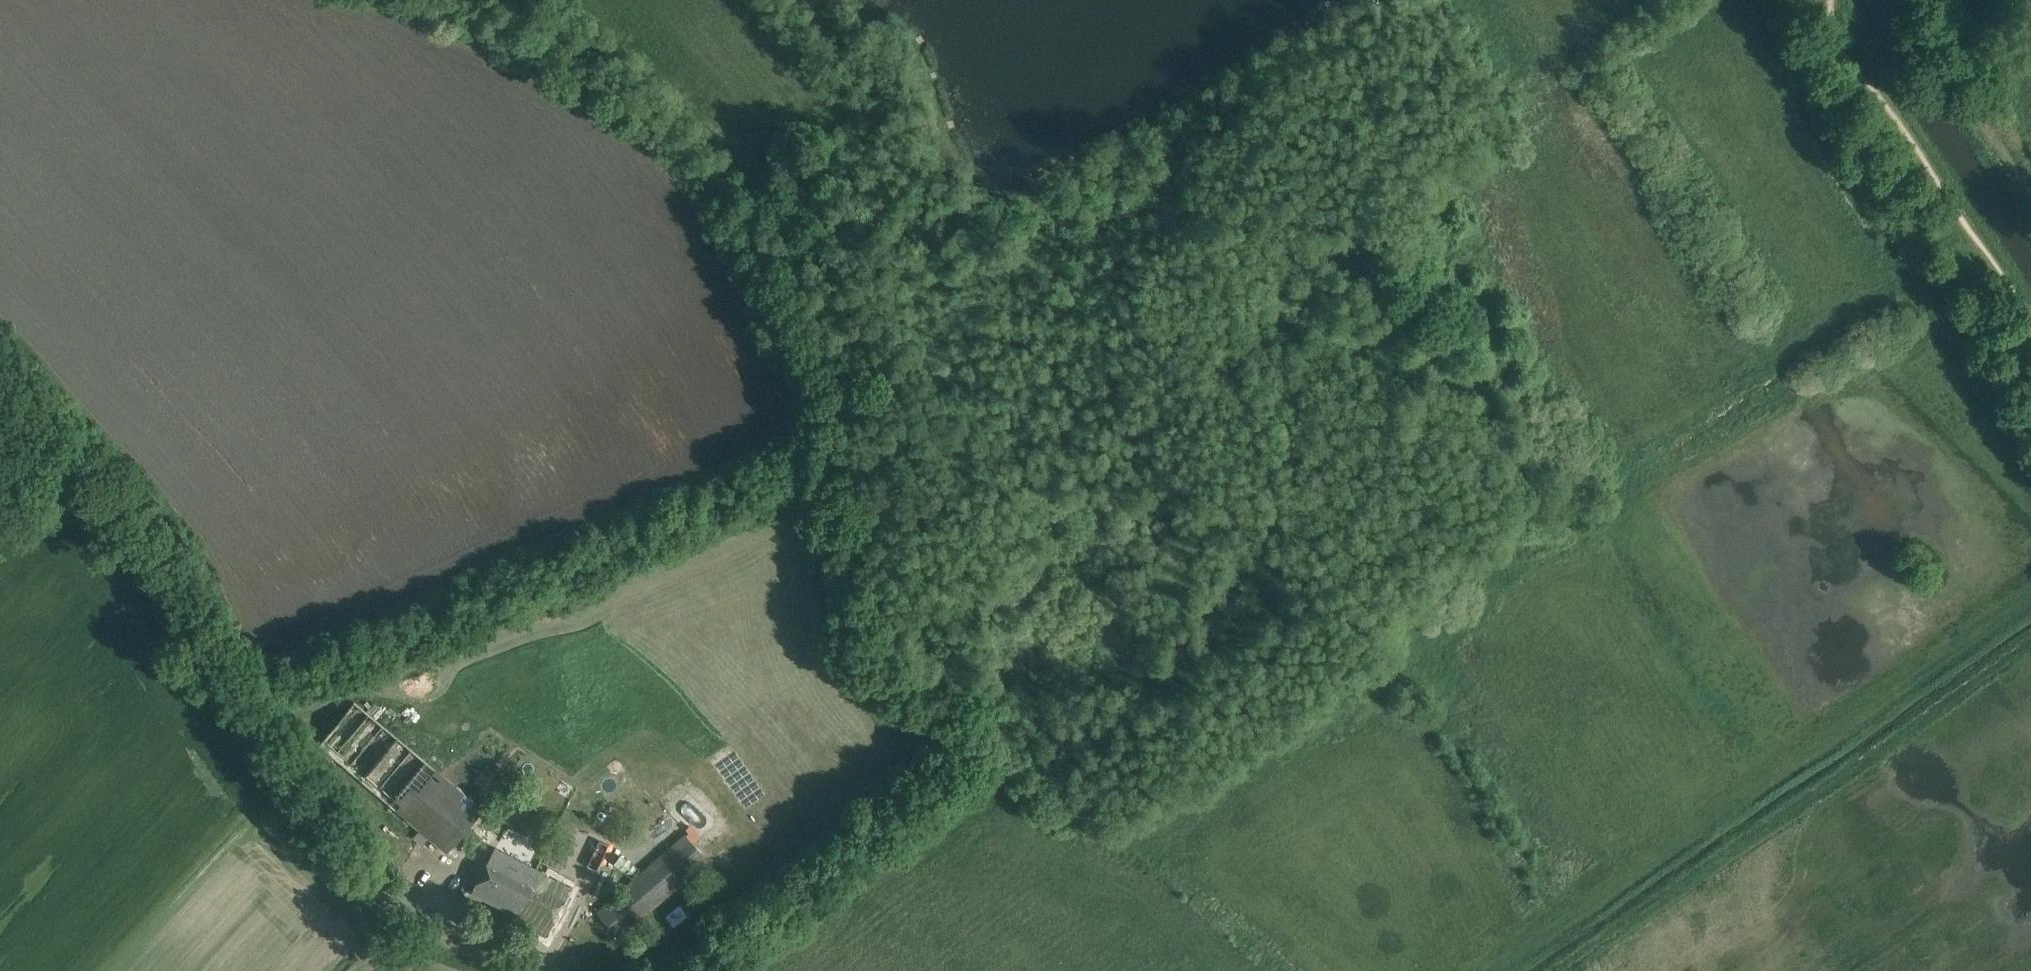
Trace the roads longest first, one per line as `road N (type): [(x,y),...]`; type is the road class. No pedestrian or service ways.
road 1 (unclassified): [(574,970),(550,949),(411,910),(375,879),(136,542),(0,400)]
road 2 (unclassified): [(2030,185),(1963,87),(1925,0)]

